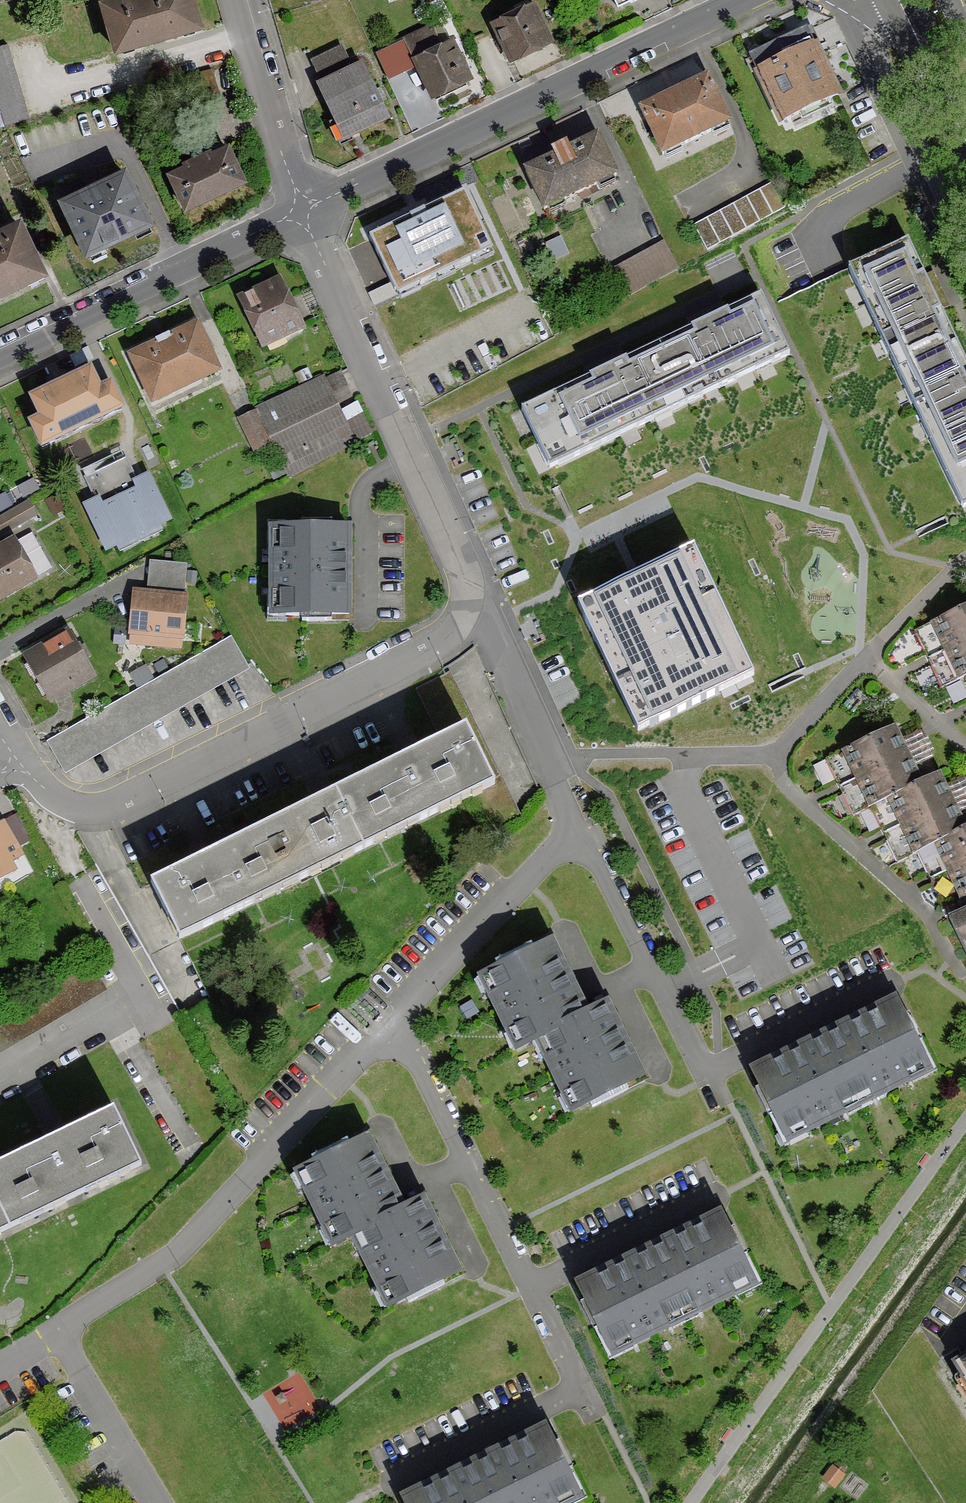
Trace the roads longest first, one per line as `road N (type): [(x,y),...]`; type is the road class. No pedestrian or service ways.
road 1 (residential): [(0,1367),(176,1252),(579,827),(491,629),(472,614)]
road 2 (residential): [(18,765),(60,799),(86,809),(122,804),(436,644),(472,614)]
road 3 (unclassified): [(744,0),(304,213)]
road 4 (residential): [(472,614),(457,548),(304,213)]
road 5 (unclassified): [(304,213),(0,357)]
road 6 (residential): [(233,0),(304,213)]
road 7 (primary): [(965,140),(899,0)]

